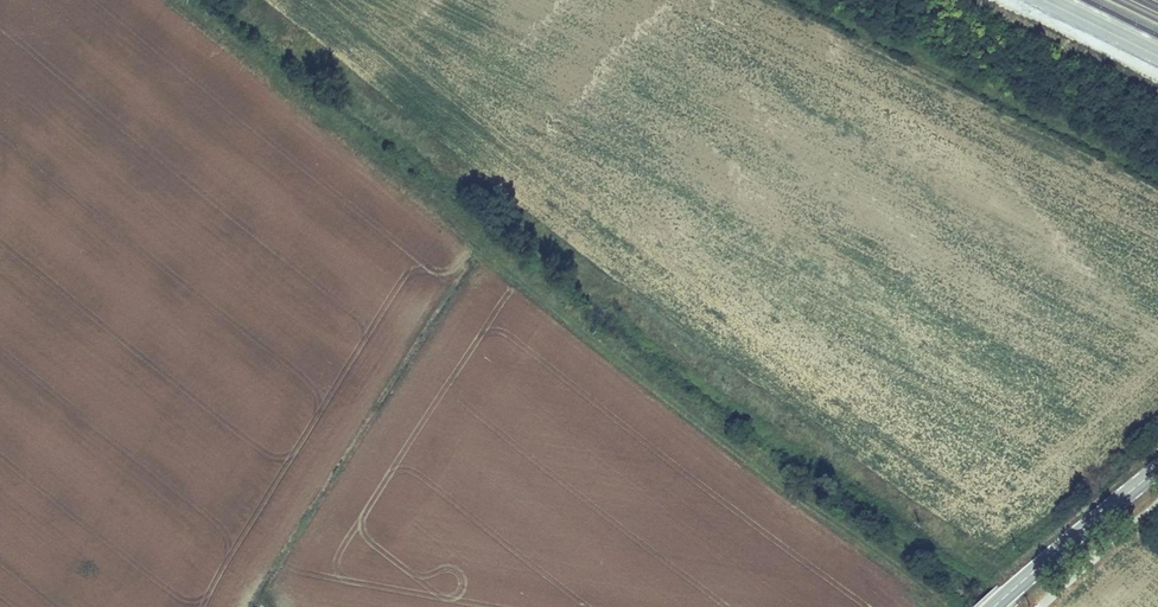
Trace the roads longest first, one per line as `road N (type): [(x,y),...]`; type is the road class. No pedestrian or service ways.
road 1 (secondary): [(990,606),(1157,460)]

